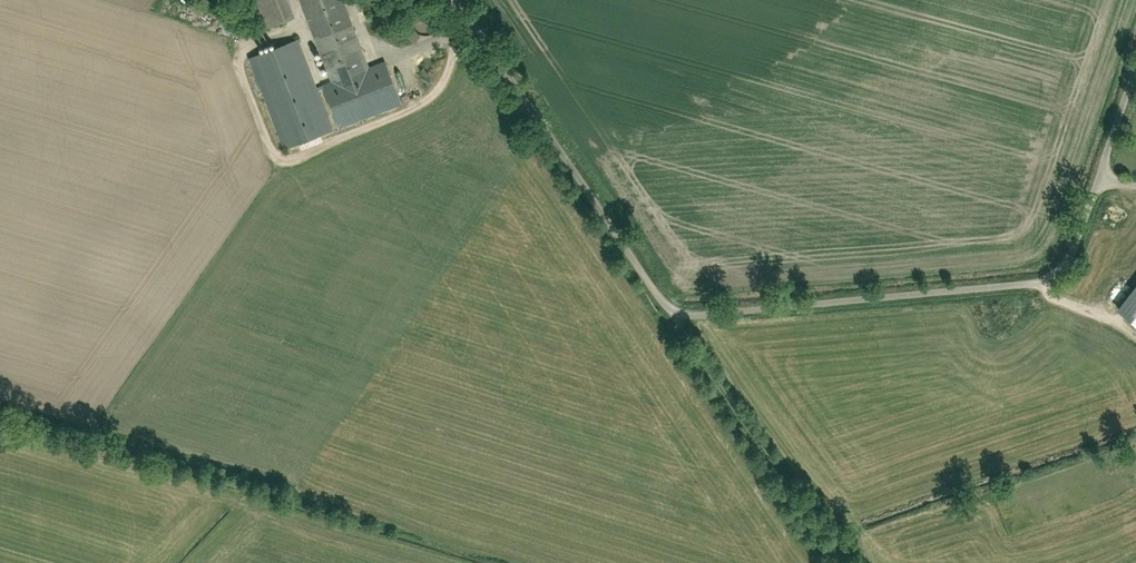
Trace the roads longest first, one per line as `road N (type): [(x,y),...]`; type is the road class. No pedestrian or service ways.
road 1 (residential): [(458,0),(672,318),(1027,283),(1050,273),(1069,250),(1135,57)]
road 2 (track): [(672,318),(837,562)]

